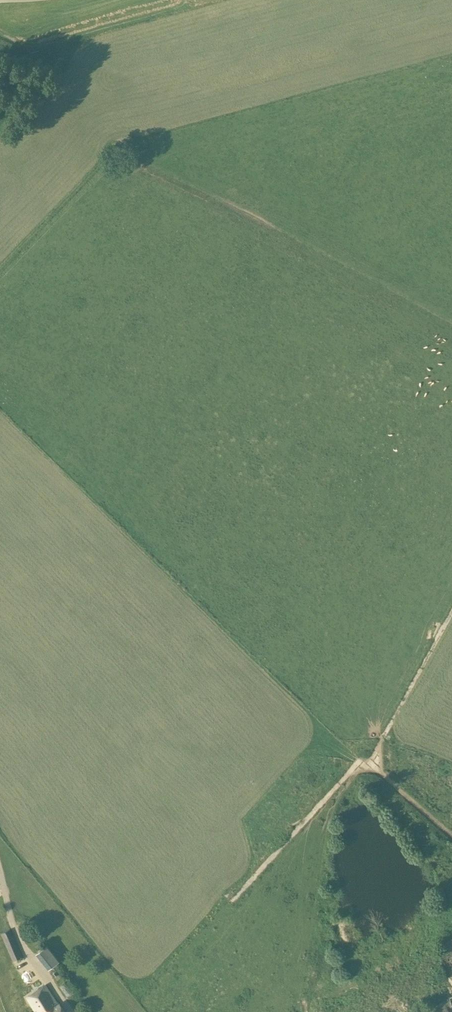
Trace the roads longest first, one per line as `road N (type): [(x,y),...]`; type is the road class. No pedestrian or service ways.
road 1 (track): [(451,836),(379,771),(382,743),(451,611)]
road 2 (track): [(379,771),(348,774),(232,901)]
road 3 (unclassified): [(76,1011),(20,936),(0,862)]

